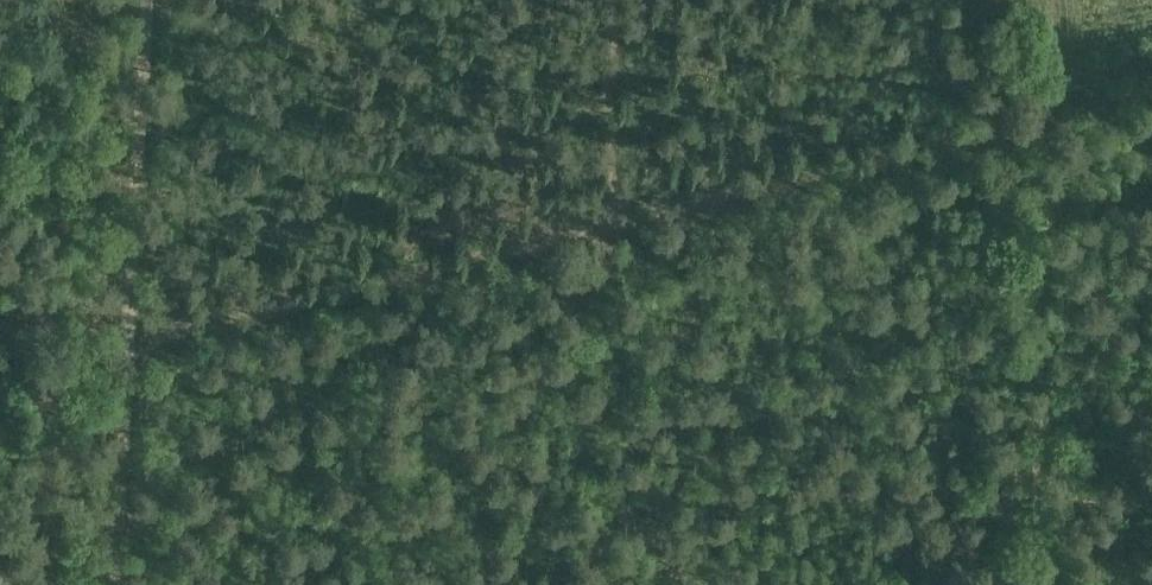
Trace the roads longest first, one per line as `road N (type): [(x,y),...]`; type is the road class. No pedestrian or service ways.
road 1 (track): [(1151,71),(131,296)]
road 2 (track): [(1034,584),(1015,103),(1054,35),(1053,0)]
road 3 (track): [(131,296),(146,0)]
road 4 (track): [(131,296),(116,584)]
road 5 (track): [(610,0),(609,194)]

